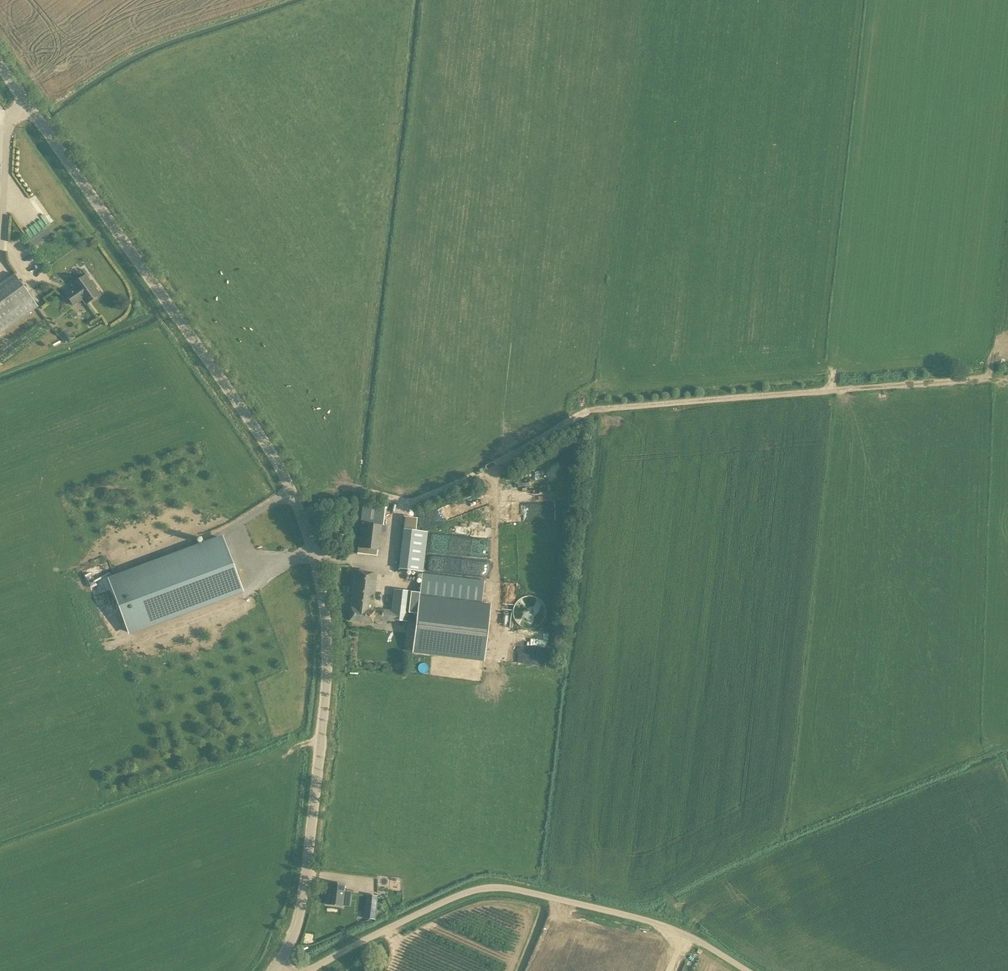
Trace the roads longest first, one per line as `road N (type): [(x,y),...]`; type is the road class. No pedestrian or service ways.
road 1 (unclassified): [(277,967),(307,867),(327,681),(317,566),(282,471),(0,68)]
road 2 (track): [(394,511),(593,410),(996,378)]
road 3 (unclassified): [(748,970),(693,937),(641,918),(501,887),(462,894),(307,970)]

